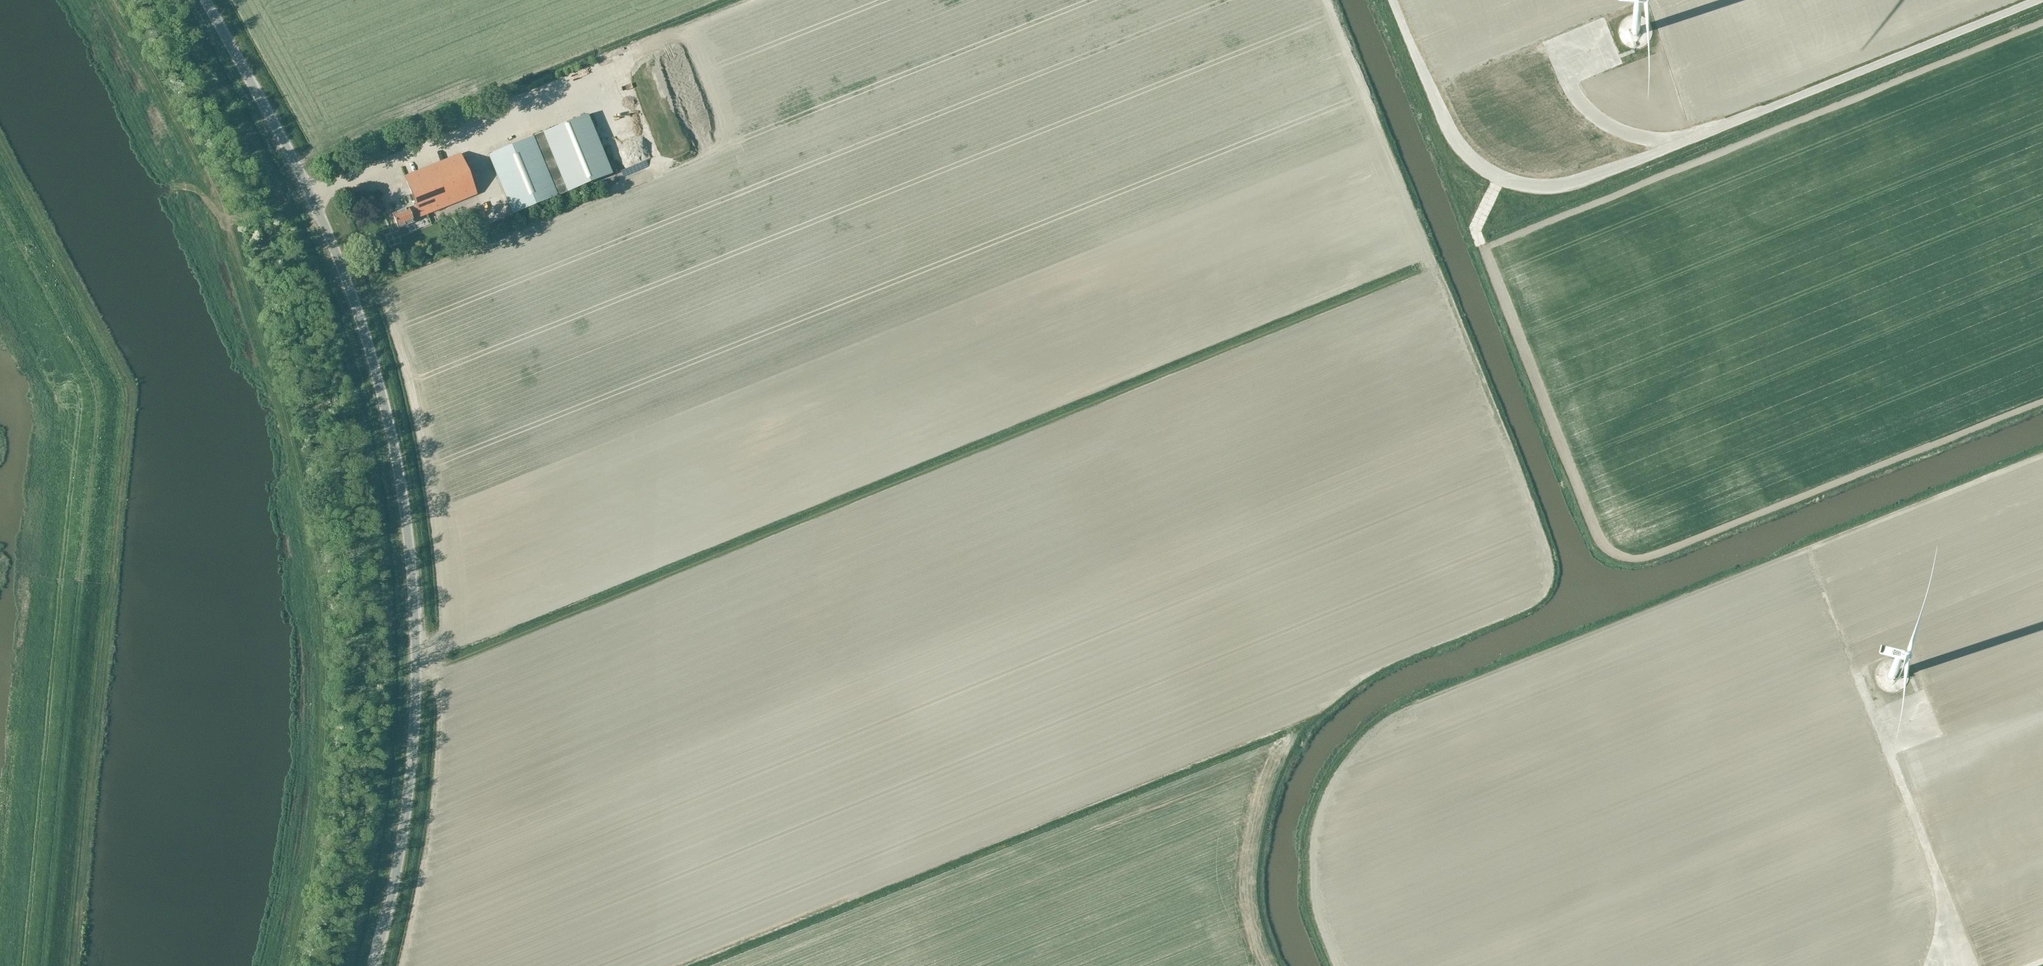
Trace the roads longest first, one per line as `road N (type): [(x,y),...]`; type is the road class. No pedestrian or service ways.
road 1 (unclassified): [(374,965),(395,878),(414,725),(414,613),(401,489),(362,330),(326,232),(205,0)]

